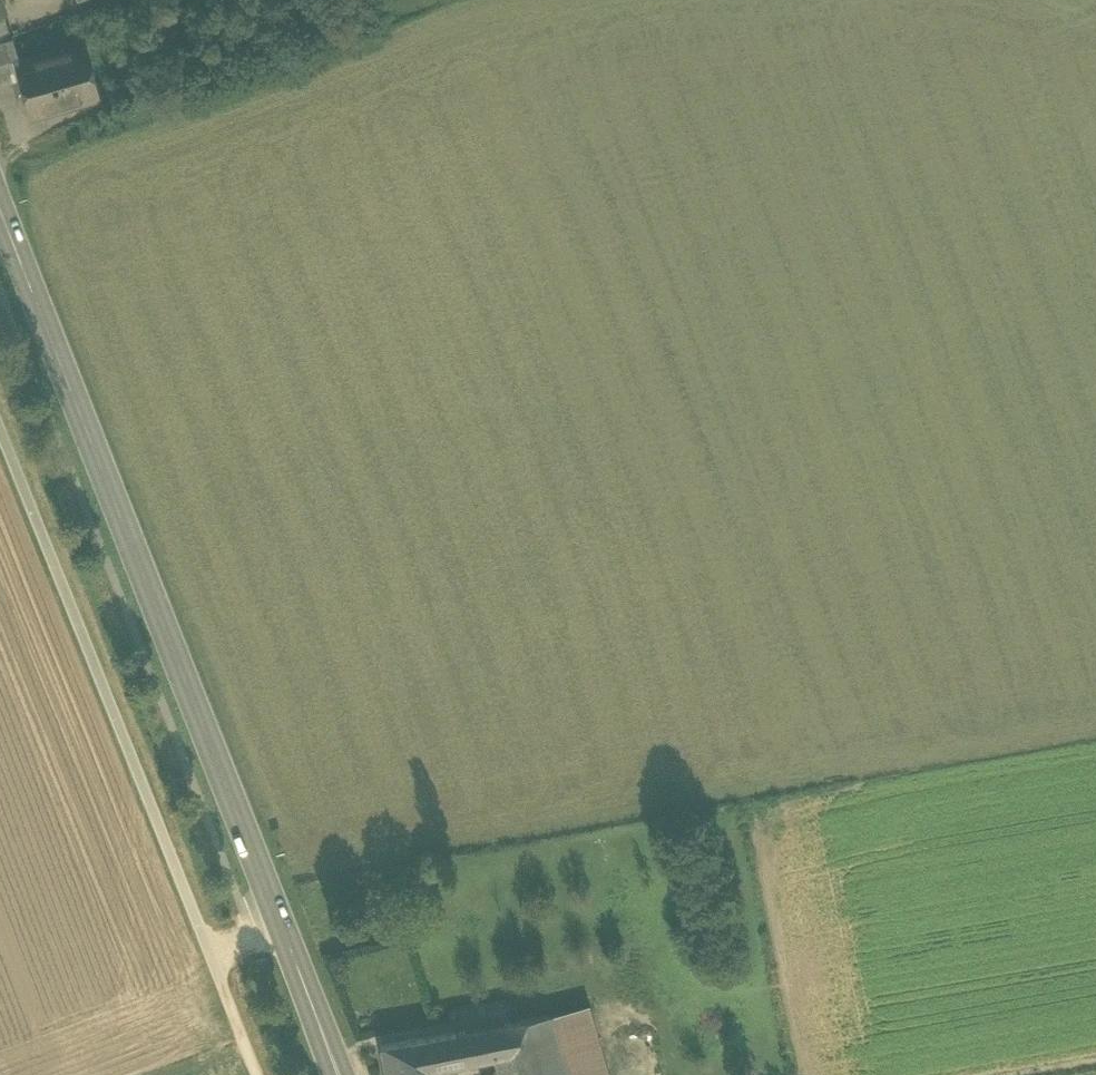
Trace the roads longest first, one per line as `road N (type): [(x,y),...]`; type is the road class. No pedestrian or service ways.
road 1 (secondary): [(338,1074),(0,211)]
road 2 (track): [(210,953),(0,433)]
road 3 (track): [(256,1074),(210,953)]

